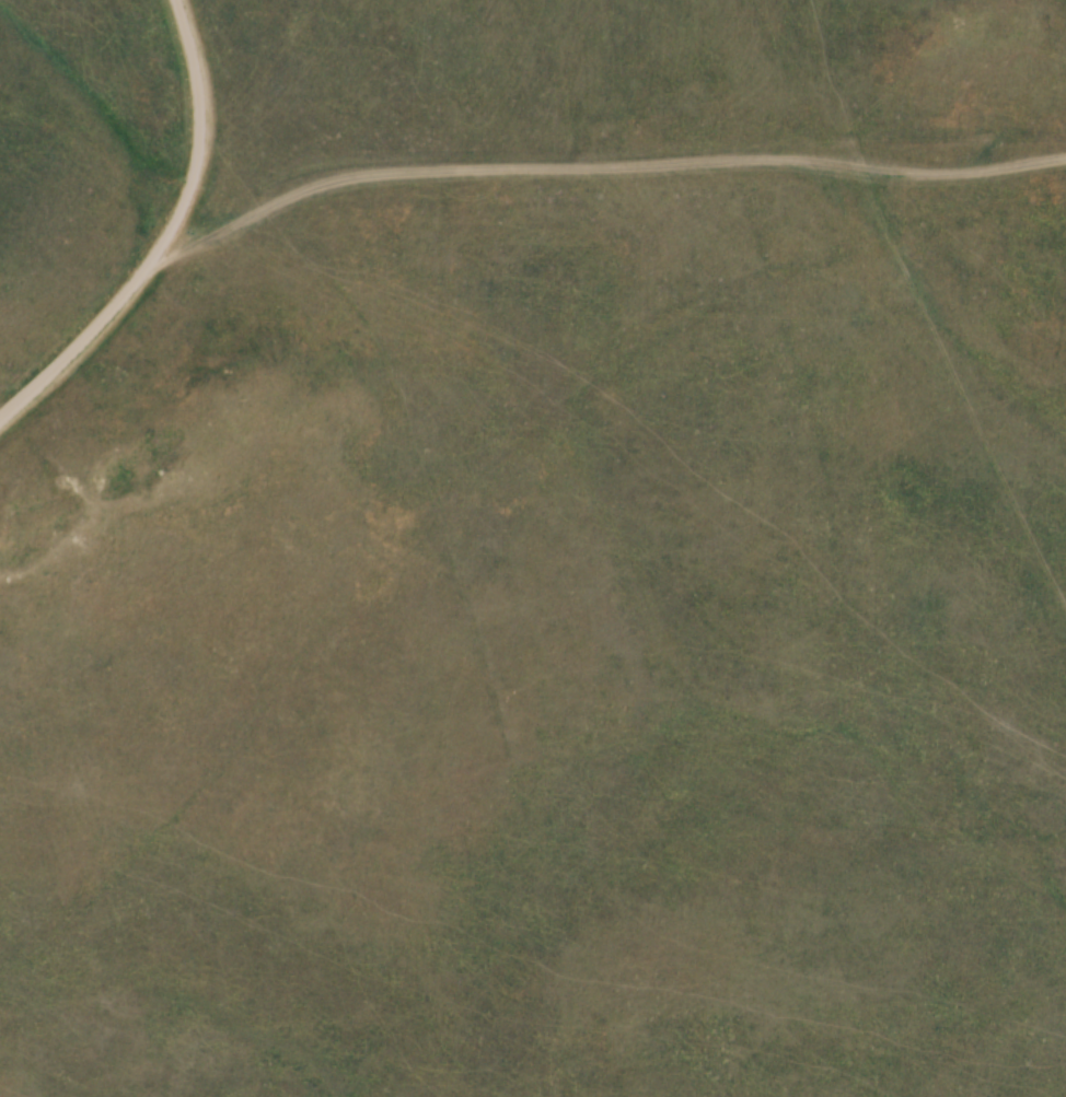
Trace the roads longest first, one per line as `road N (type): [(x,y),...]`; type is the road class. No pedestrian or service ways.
road 1 (track): [(1065,131),(744,107),(212,171),(193,151)]
road 2 (residential): [(0,416),(126,291),(167,226),(193,151)]
road 3 (residential): [(193,151),(194,82),(175,0)]

